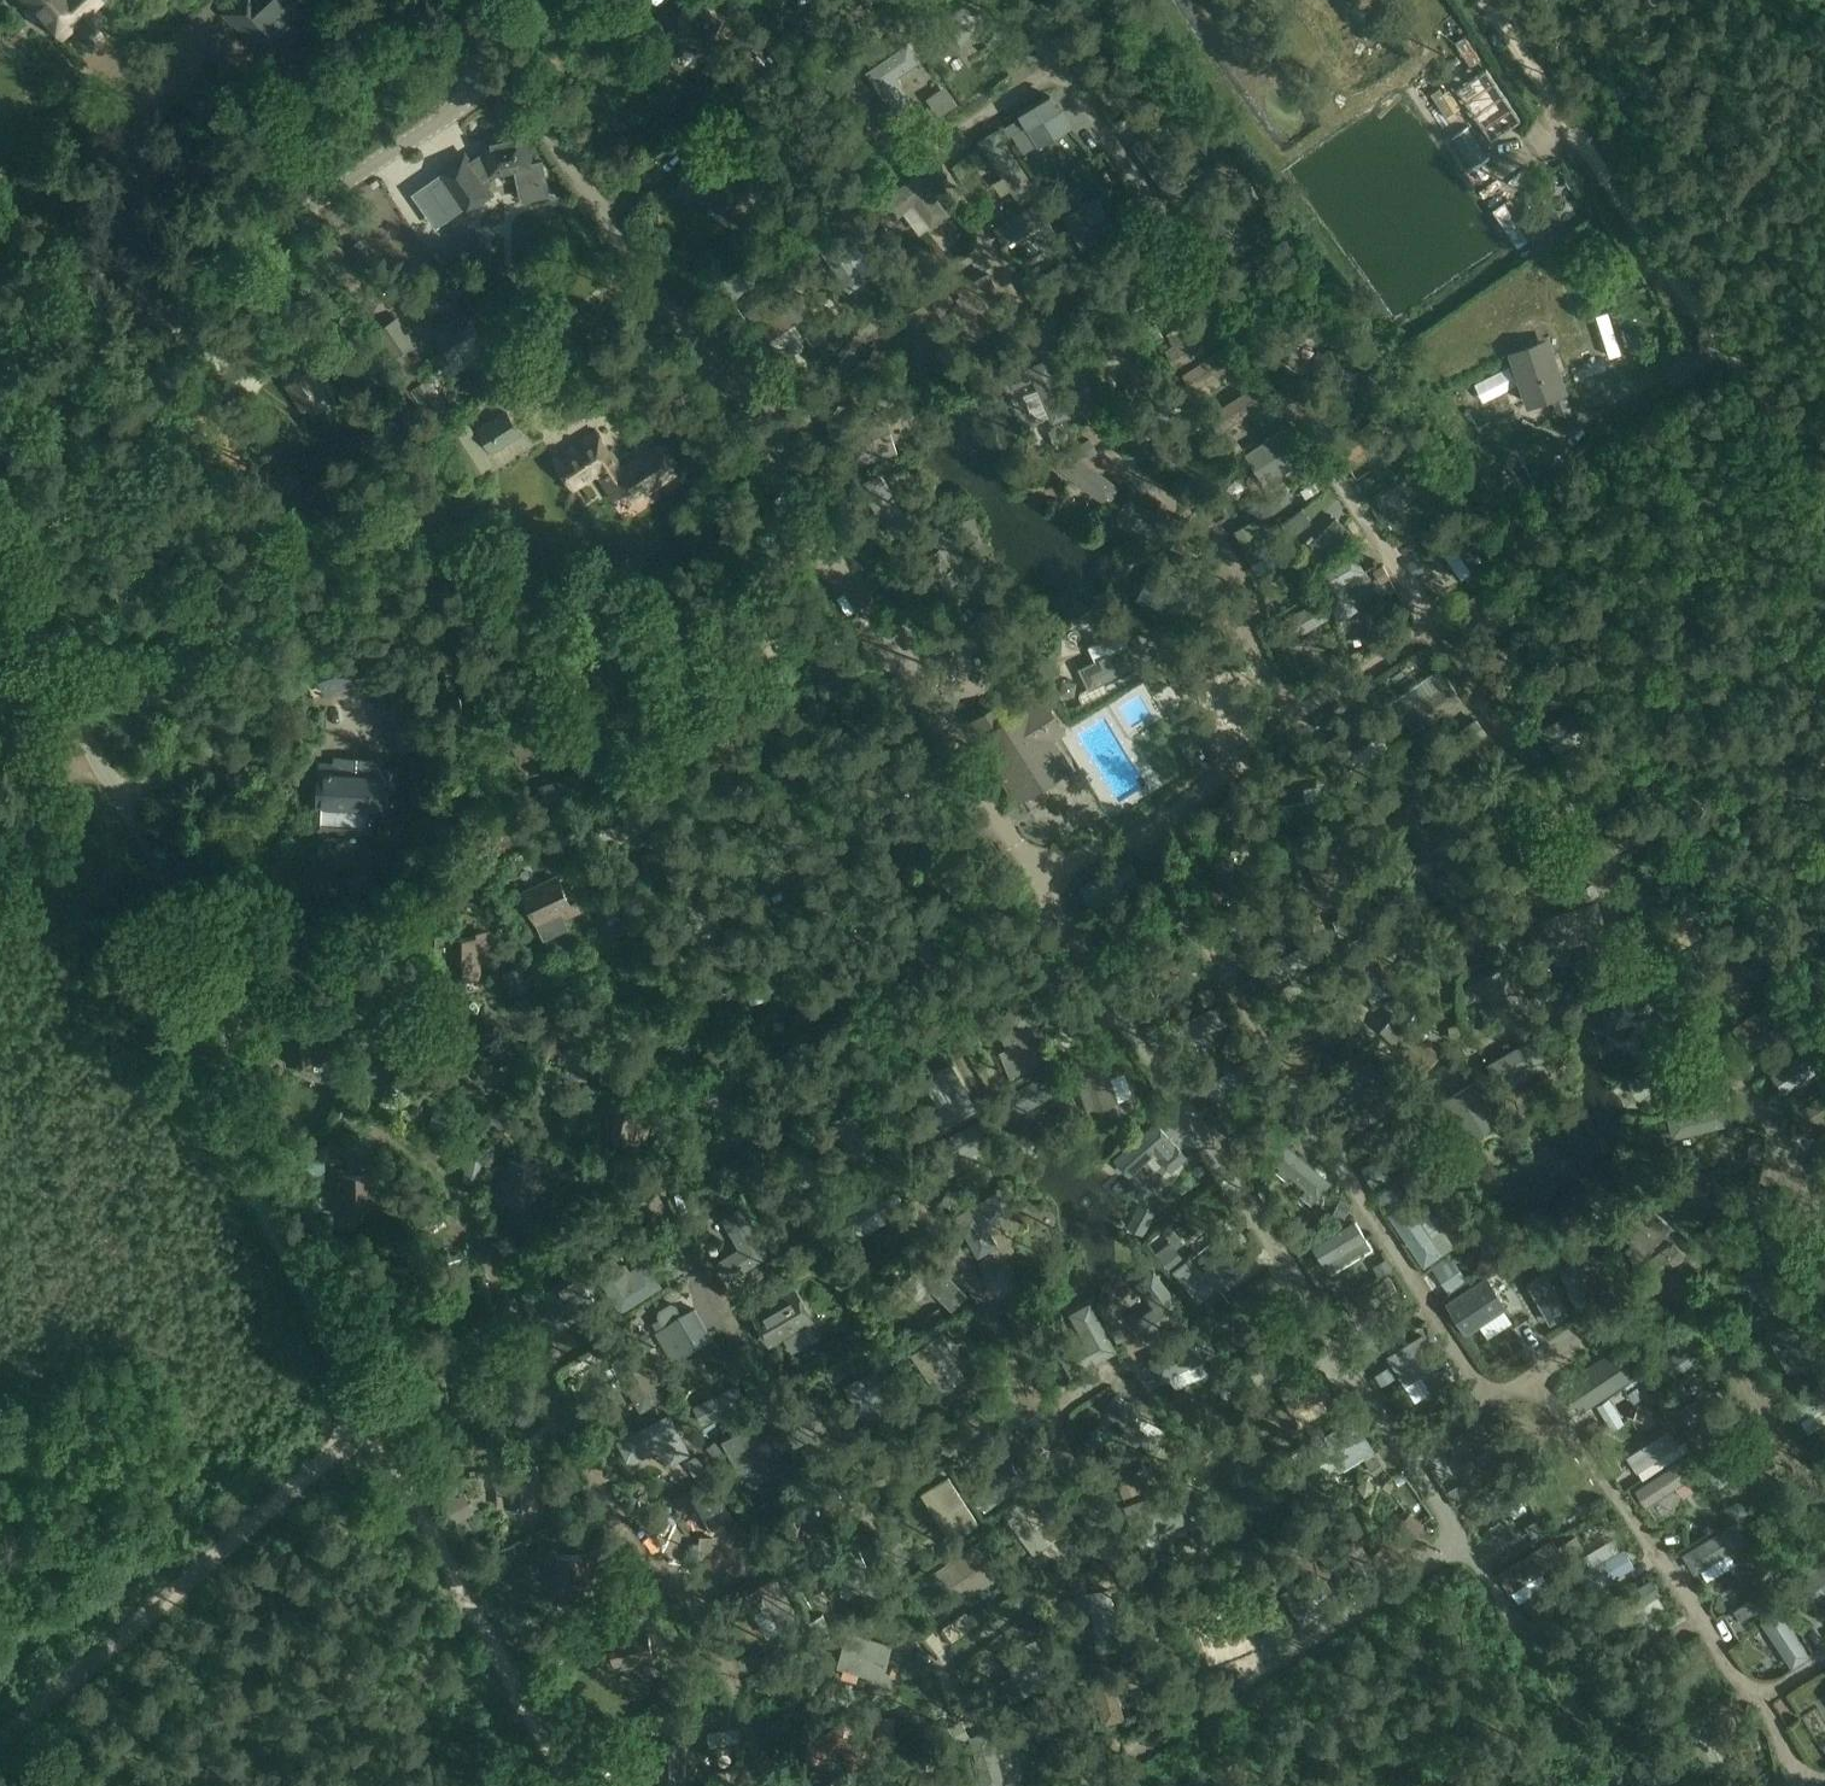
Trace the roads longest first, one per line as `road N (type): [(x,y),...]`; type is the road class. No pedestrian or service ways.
road 1 (unclassified): [(479,57),(508,70),(674,317),(1624,1785)]
road 2 (track): [(570,1785),(370,1408),(306,1475),(0,1741)]
road 3 (unclassified): [(370,1408),(246,1166),(234,1003),(0,583)]
road 4 (unclassified): [(0,418),(450,114),(465,97),(479,57)]
road 5 (track): [(1824,496),(1485,0)]
road 6 (track): [(0,840),(94,749)]

